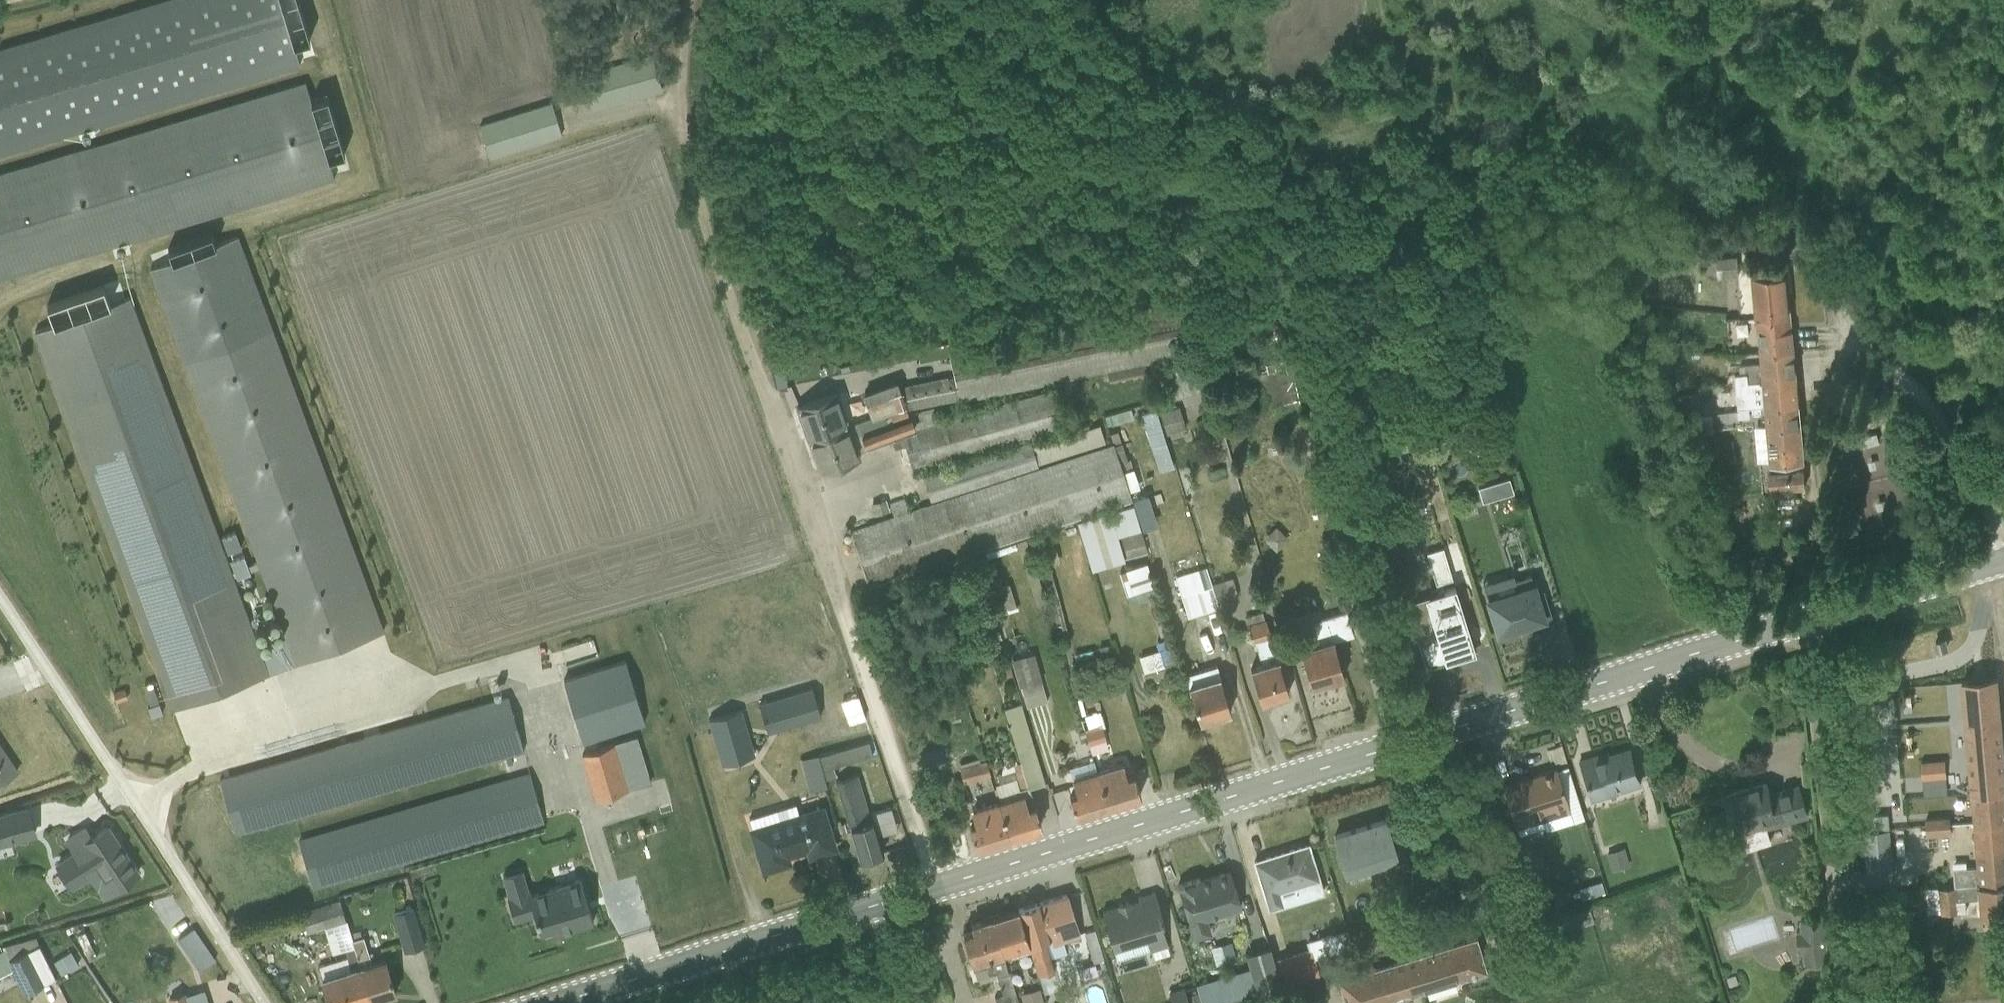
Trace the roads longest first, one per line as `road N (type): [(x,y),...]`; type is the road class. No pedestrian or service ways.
road 1 (secondary): [(2003,557),(552,1002)]
road 2 (unclassified): [(263,1002),(0,598)]

